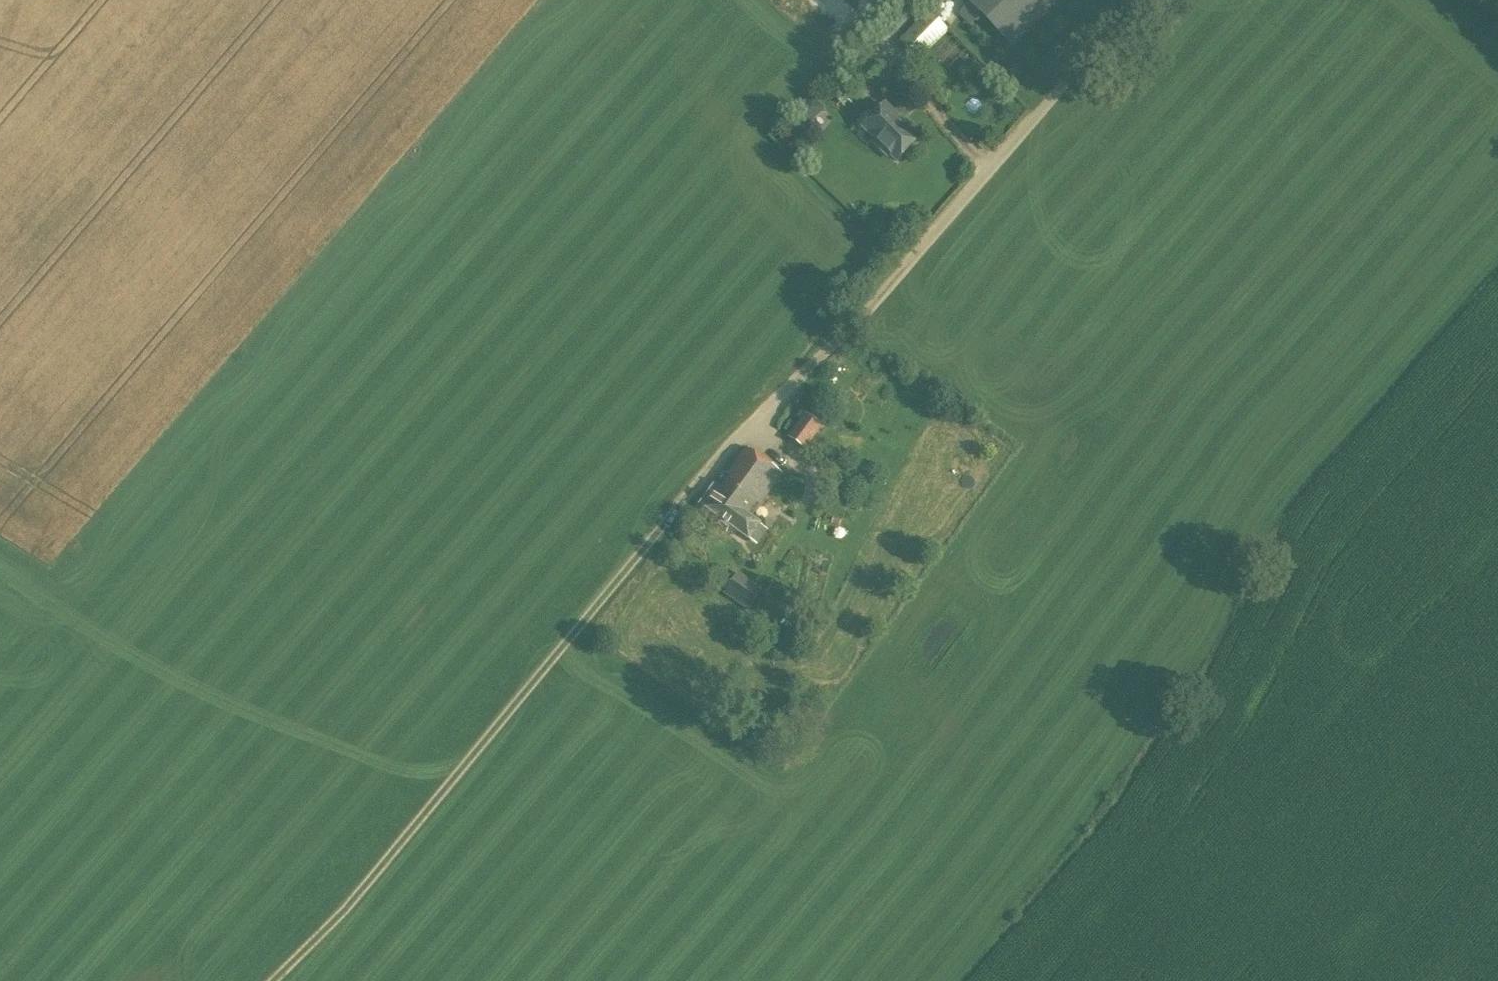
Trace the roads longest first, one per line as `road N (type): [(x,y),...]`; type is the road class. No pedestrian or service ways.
road 1 (unclassified): [(725,445),(785,392),(1132,0)]

